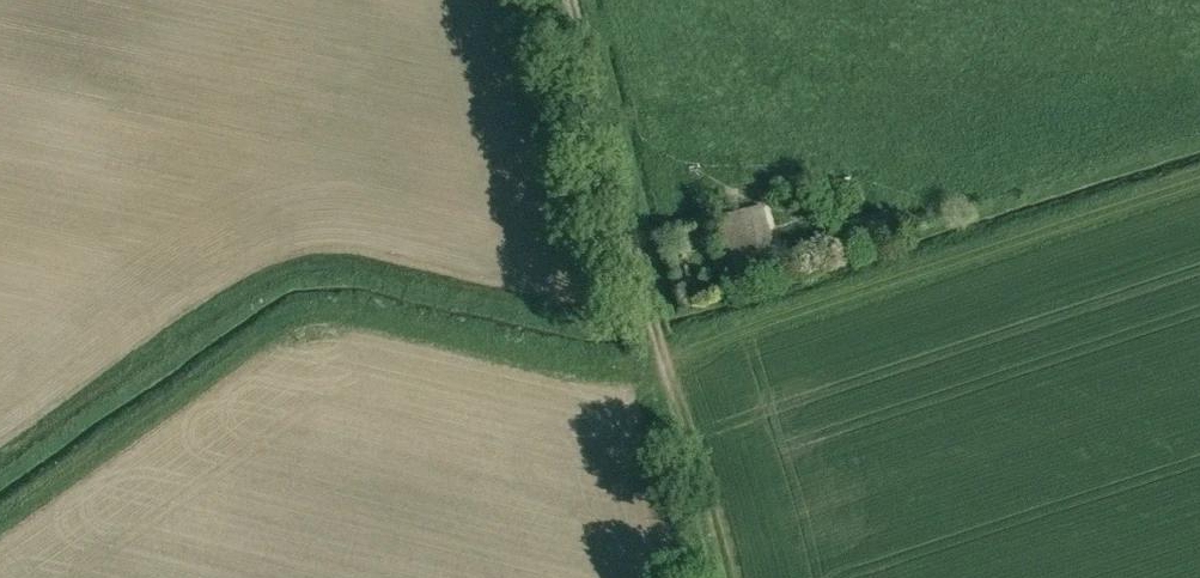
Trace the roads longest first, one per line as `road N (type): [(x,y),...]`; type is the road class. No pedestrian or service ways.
road 1 (track): [(564,0),(701,577)]

